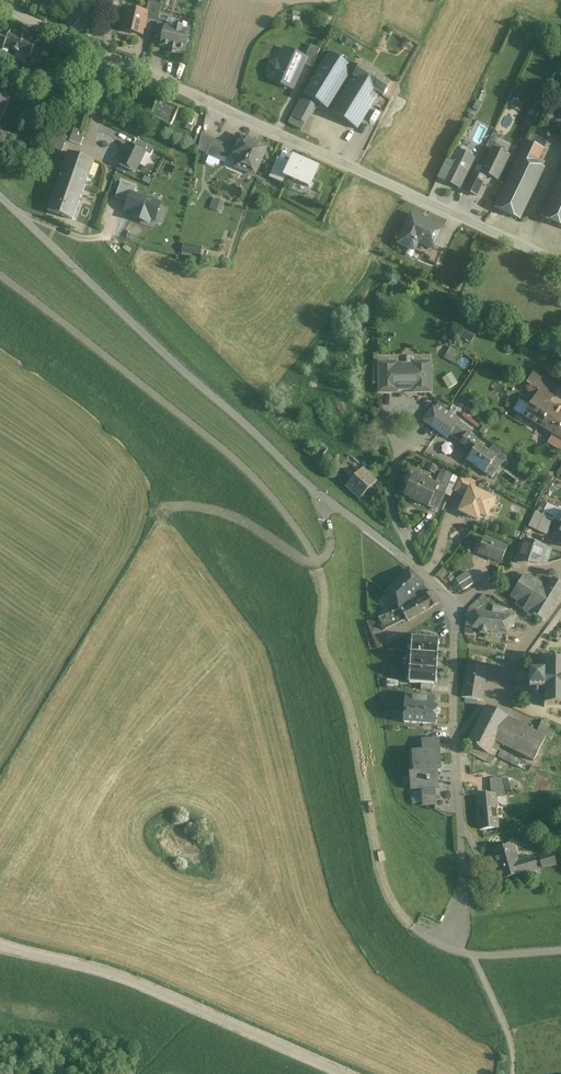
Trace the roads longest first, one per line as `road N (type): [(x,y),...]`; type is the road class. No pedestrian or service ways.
road 1 (residential): [(0,8),(560,263)]
road 2 (unclassified): [(0,197),(298,477),(409,560)]
road 3 (unclassified): [(453,737),(464,882),(456,951)]
road 4 (unclassified): [(409,560),(456,611),(453,737)]
road 5 (residential): [(560,601),(453,737)]
road 6 (track): [(316,565),(232,516),(170,505)]
road 7 (track): [(473,956),(513,1050),(513,1073)]

